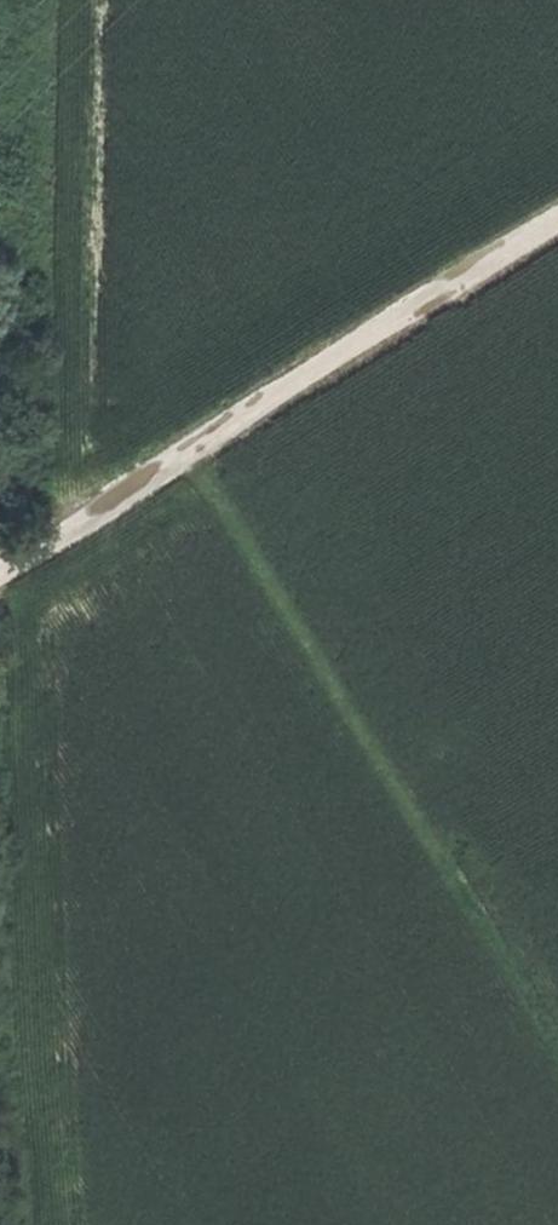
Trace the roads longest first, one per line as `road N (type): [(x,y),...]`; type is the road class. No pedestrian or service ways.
road 1 (track): [(0,569),(557,214)]

